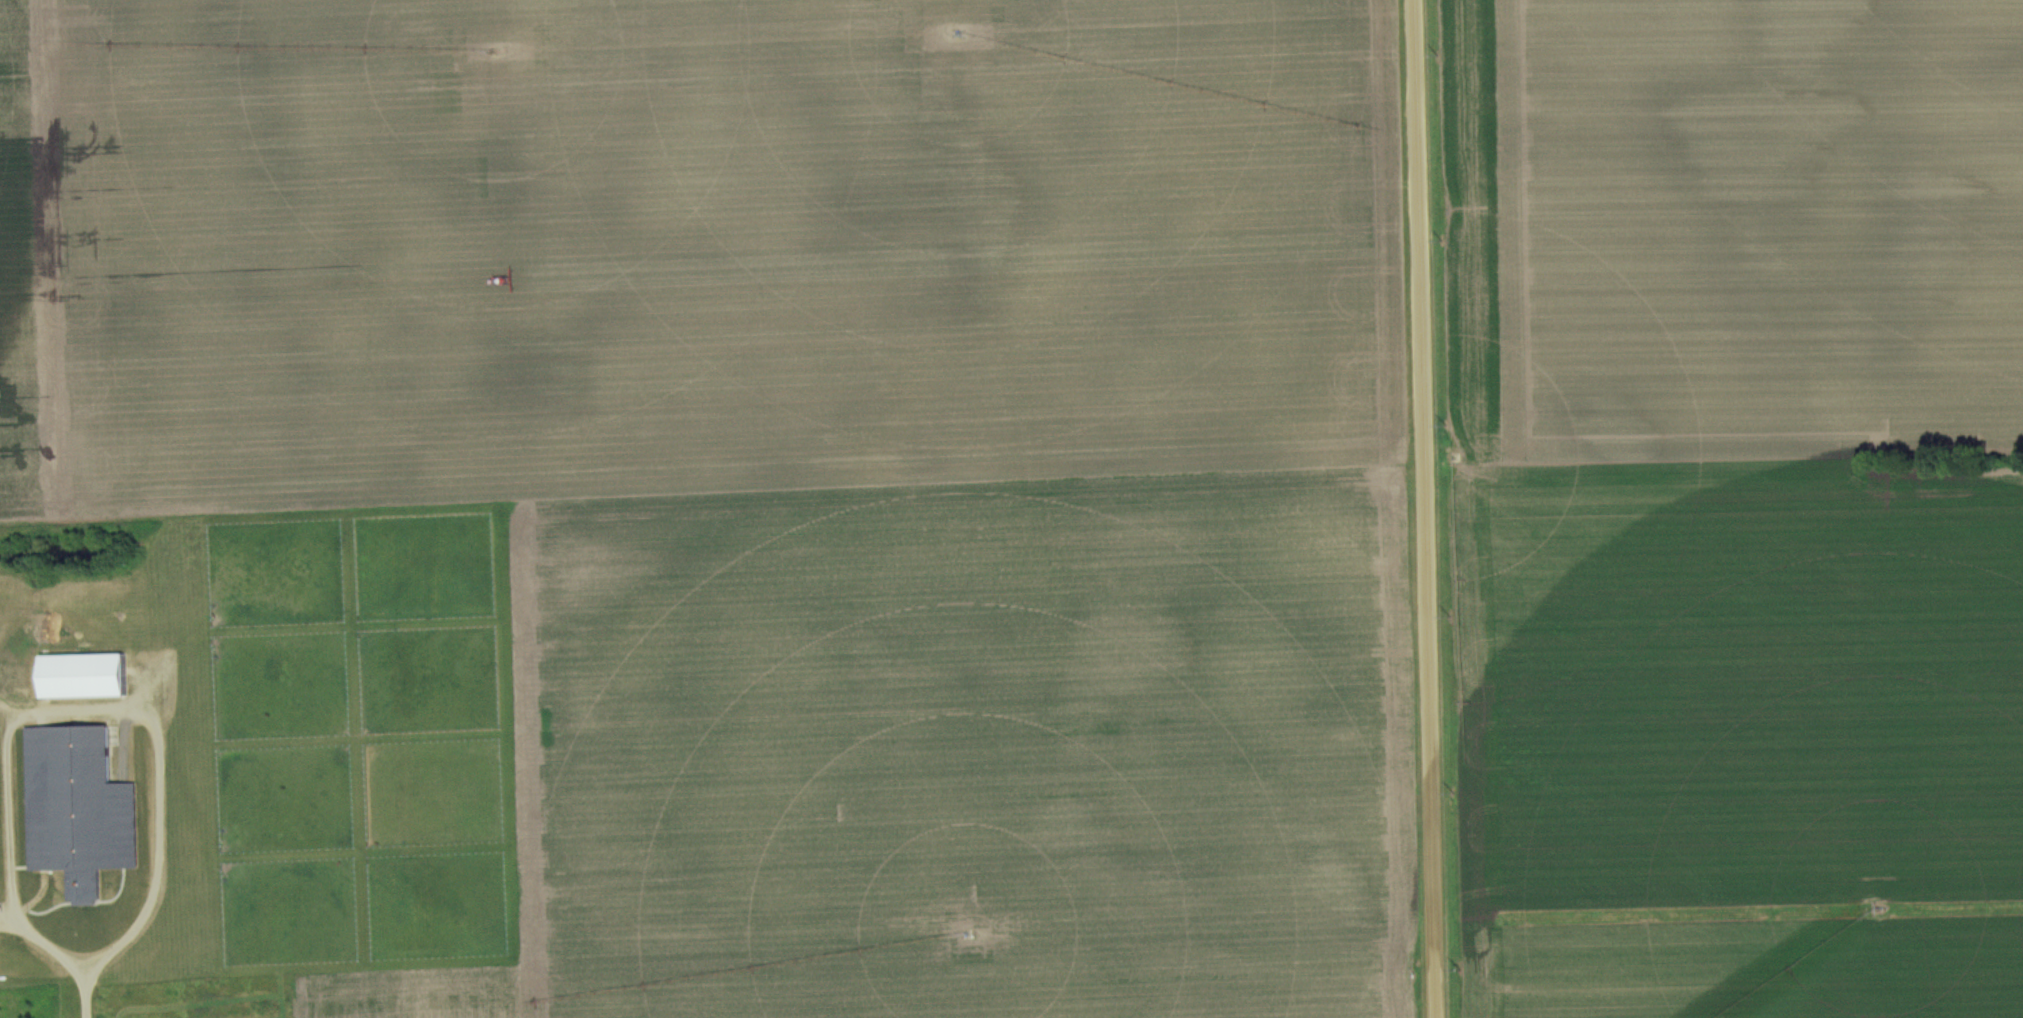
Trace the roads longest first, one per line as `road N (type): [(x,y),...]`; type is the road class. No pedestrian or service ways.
road 1 (residential): [(1411,0),(1433,1017)]

